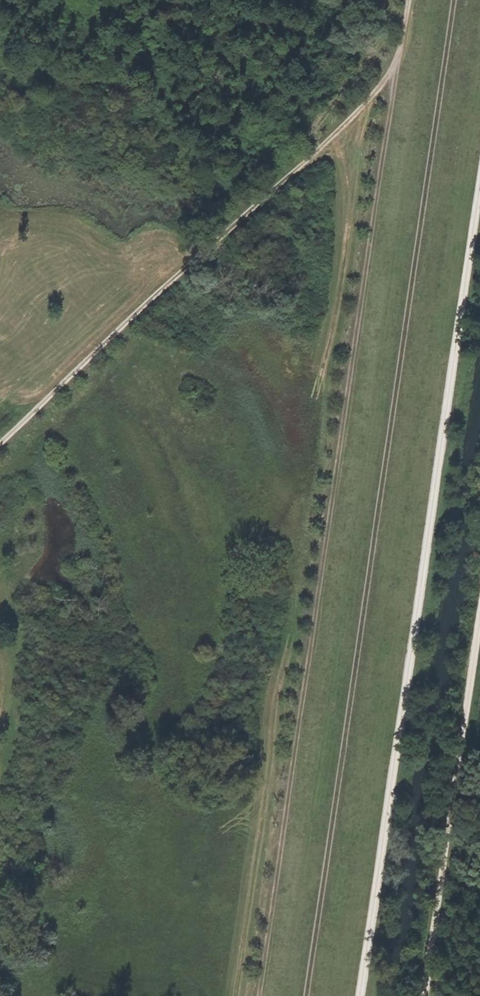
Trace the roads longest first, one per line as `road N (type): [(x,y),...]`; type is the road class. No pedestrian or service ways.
road 1 (track): [(407,0),(258,995)]
road 2 (track): [(305,995),(453,0)]
road 3 (track): [(358,995),(479,182)]
road 4 (track): [(402,31),(385,77),(352,116),(0,442)]
road 5 (track): [(422,995),(479,618)]

